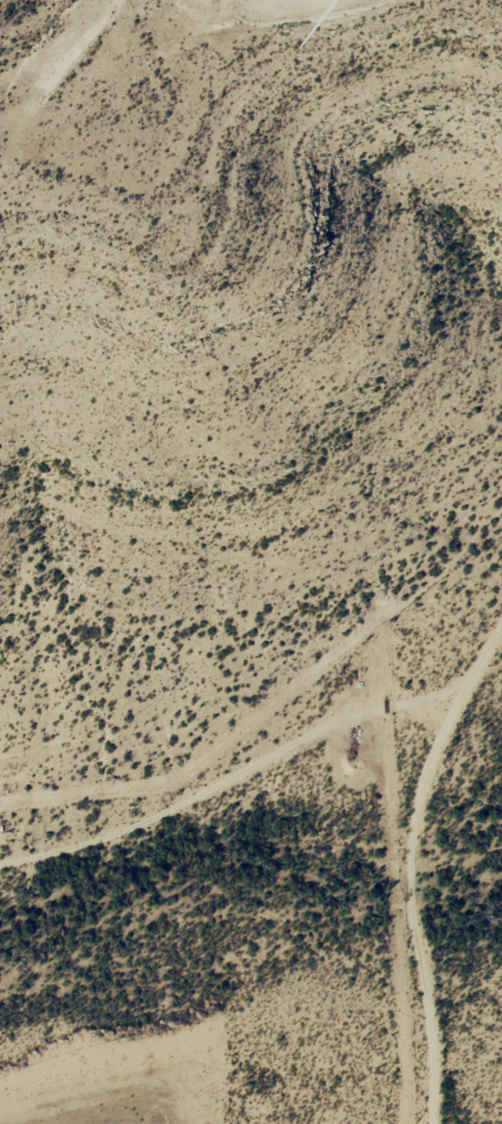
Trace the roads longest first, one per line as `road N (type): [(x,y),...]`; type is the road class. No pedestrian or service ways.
road 1 (track): [(422,1123),(432,764),(501,638)]

